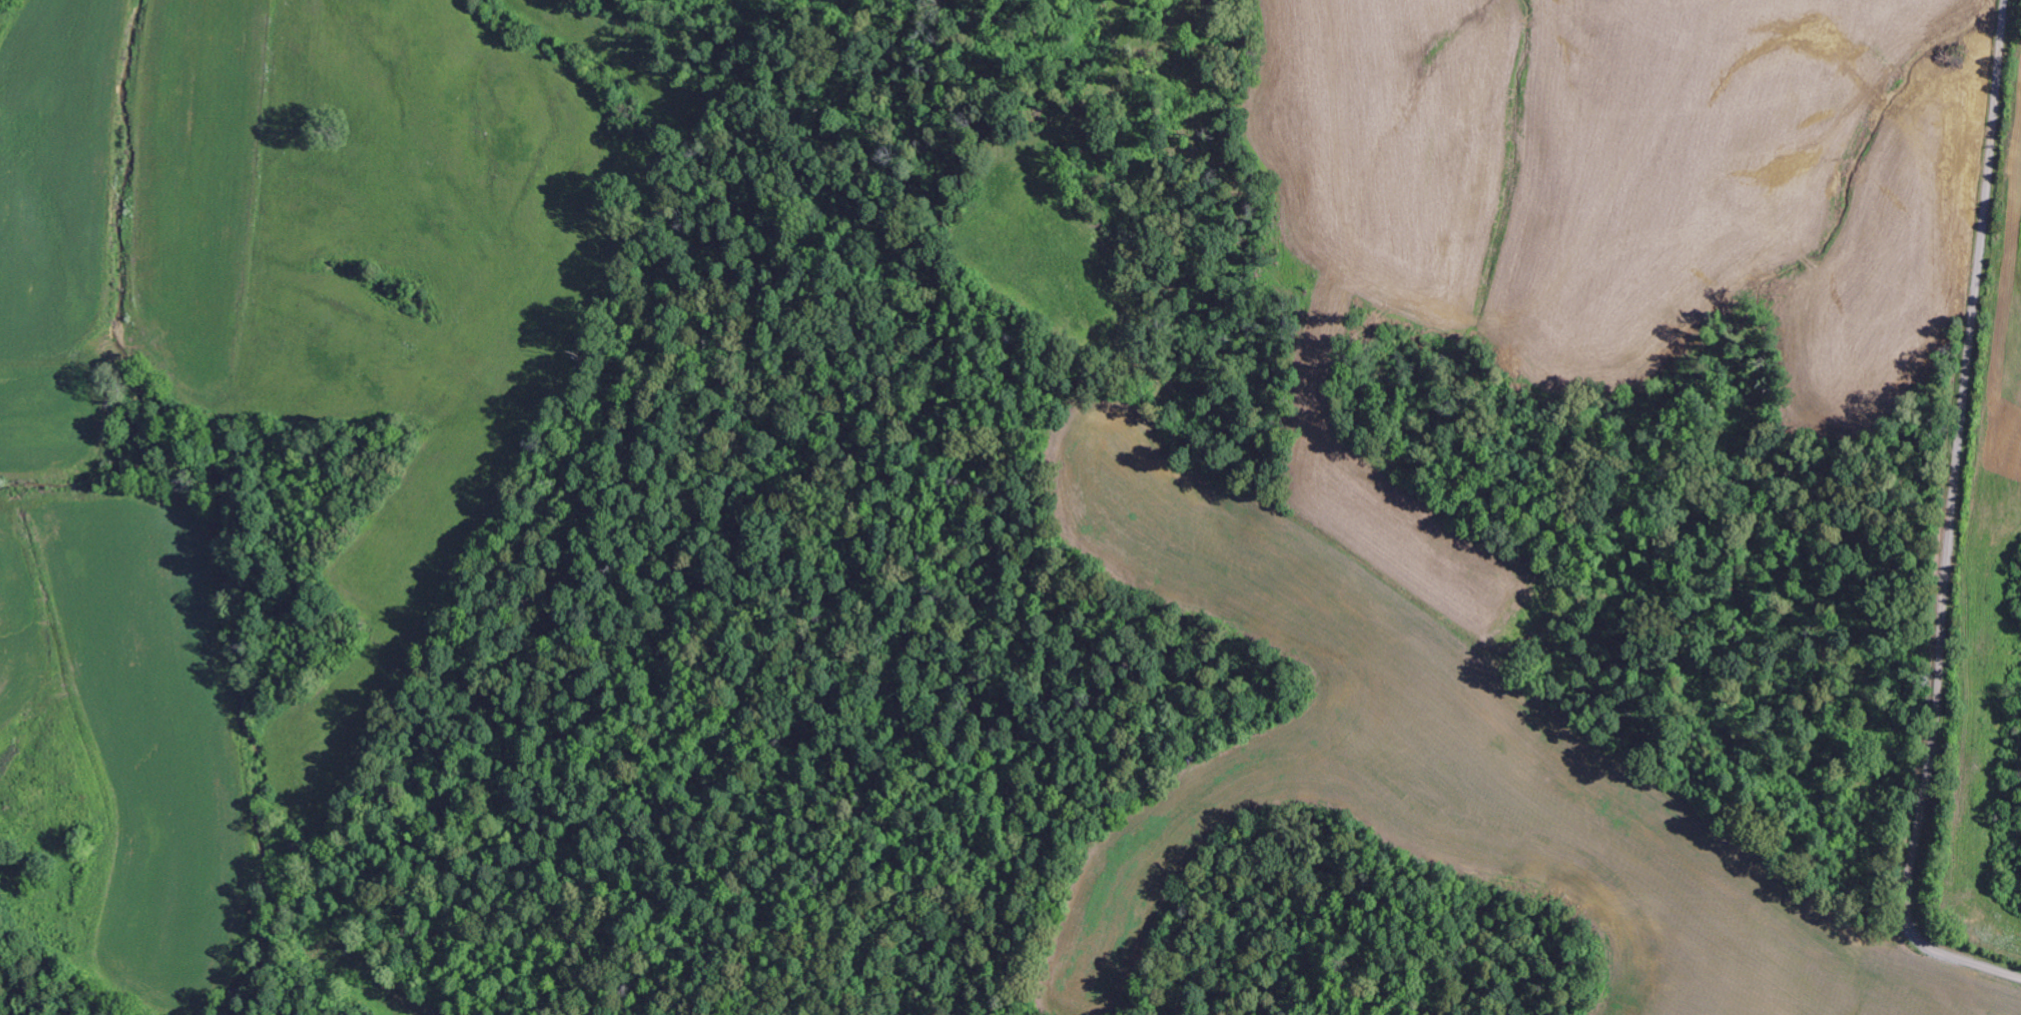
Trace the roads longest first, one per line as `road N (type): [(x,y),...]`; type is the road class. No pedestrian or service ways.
road 1 (residential): [(2020,975),(1924,940),(1910,903),(1941,689),(2007,0)]

